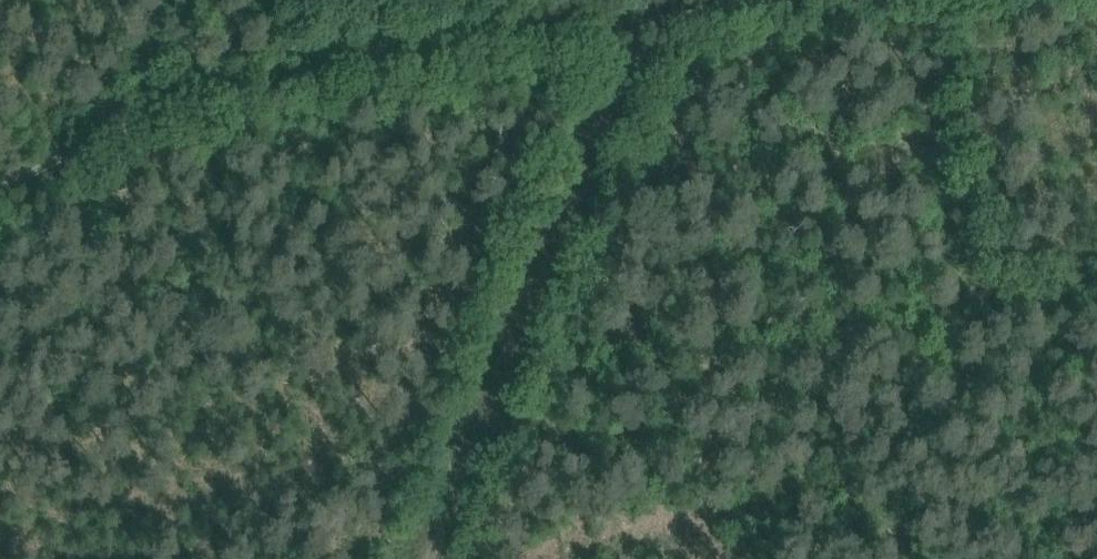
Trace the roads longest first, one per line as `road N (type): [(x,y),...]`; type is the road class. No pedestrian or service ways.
road 1 (track): [(759,0),(228,79),(0,187)]
road 2 (track): [(677,0),(442,558)]

